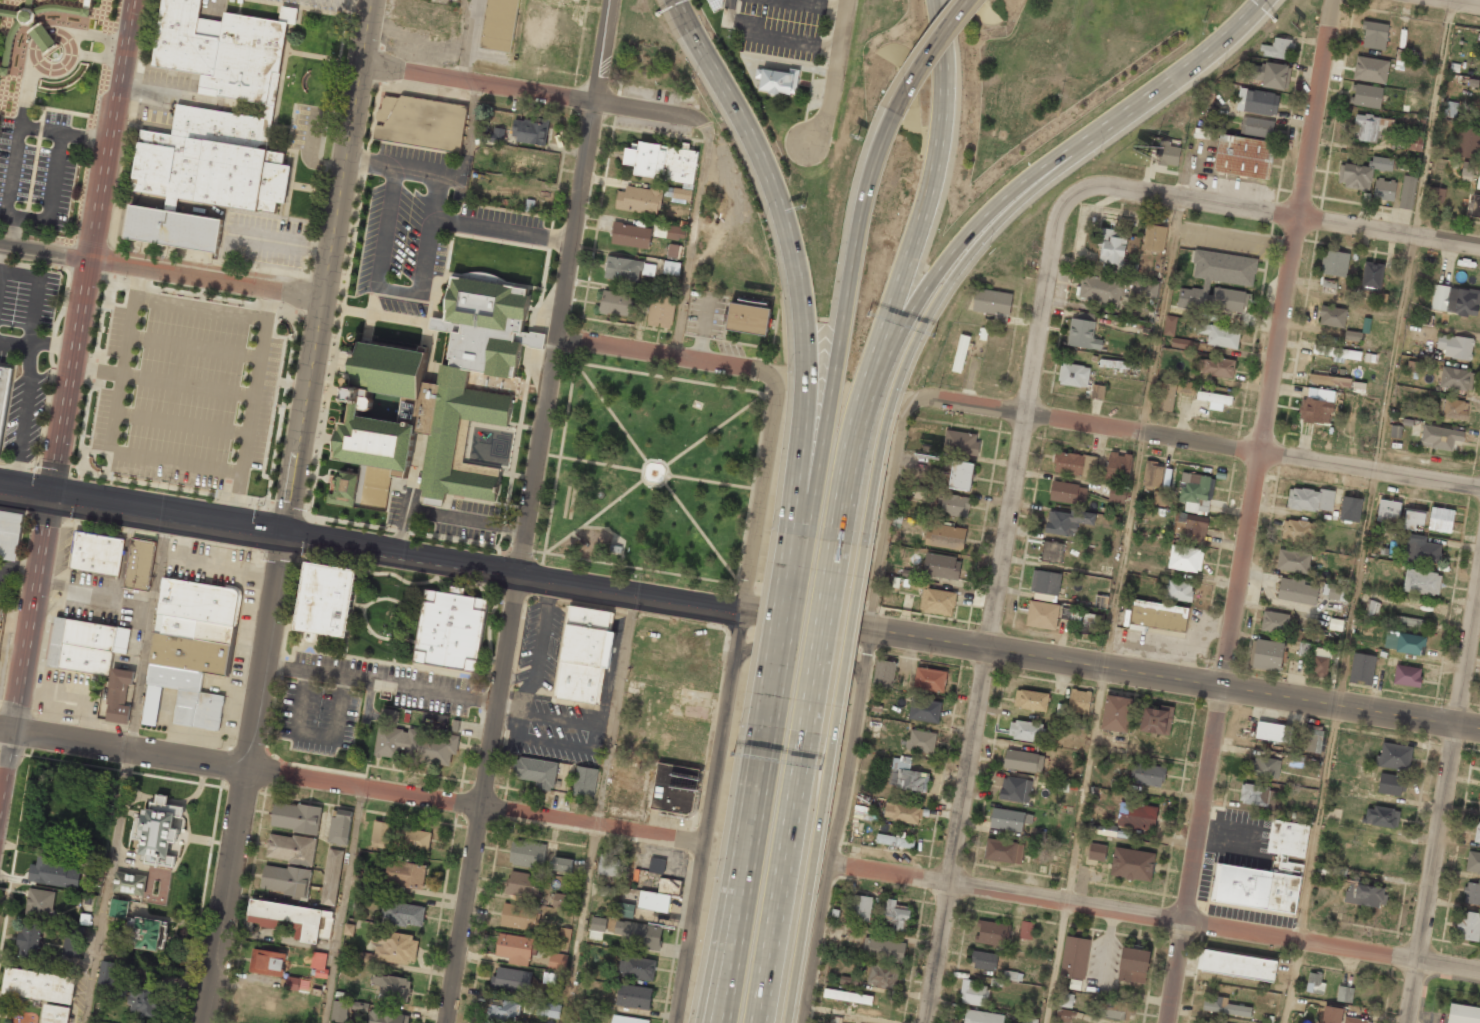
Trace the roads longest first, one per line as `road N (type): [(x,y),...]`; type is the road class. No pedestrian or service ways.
road 1 (secondary): [(0,821),(132,0)]
road 2 (residential): [(446,1022),(559,336)]
road 3 (residential): [(830,863),(1479,972)]
road 4 (tertiary): [(870,630),(1479,729)]
road 5 (residential): [(1027,419),(930,1022)]
road 6 (secondary): [(285,533),(870,630)]
road 7 (residential): [(1167,1022),(1261,451)]
road 8 (motorway): [(676,0),(748,130),(789,242),(805,353),(793,492),(798,528)]
road 9 (motorway): [(864,547),(887,416),(936,302),(1008,212),(1137,104)]
road 10 (residential): [(374,0),(285,533)]
road 11 (residential): [(285,533),(205,1022)]
road 12 (residential): [(249,768),(703,843)]
road 13 (residential): [(1261,451),(1333,0)]
road 14 (motorway): [(906,90),(866,191),(814,495),(798,528)]
road 15 (residential): [(1479,579),(1407,1022)]
road 16 (secondary): [(740,611),(674,1022)]
road 17 (secondary): [(805,1022),(870,630)]
road 18 (residential): [(1097,182),(1479,246)]
road 19 (residential): [(364,63),(689,115)]
road 20 (secondary): [(0,486),(285,533)]
road 21 (motorway): [(787,1022),(830,749)]
road 22 (residential): [(271,292),(0,245)]
road 23 (residential): [(1097,182),(1059,212),(1027,419)]
road 24 (residential): [(249,768),(0,729)]
road 25 (residential): [(559,336),(597,102)]
road 26 (residential): [(559,336),(758,368),(779,396)]
road 27 (residential): [(1027,419),(1261,451)]
road 28 (residential): [(1261,451),(1479,486)]
road 29 (residential): [(779,396),(740,611)]
road 30 (residential): [(870,630),(906,419)]
road 31 (motorway): [(796,535),(763,738)]
road 32 (motorway): [(830,749),(864,547)]
road 33 (motorway): [(1137,104),(1221,42),(1262,0)]
road 34 (motorway): [(754,1022),(781,867)]
road 35 (residential): [(846,0),(827,108),(806,144)]
road 36 (motorway): [(751,814),(728,953)]
road 37 (secondary): [(861,683),(840,663),(756,653),(732,662)]
road 38 (residential): [(906,419),(923,400),(1027,419)]

